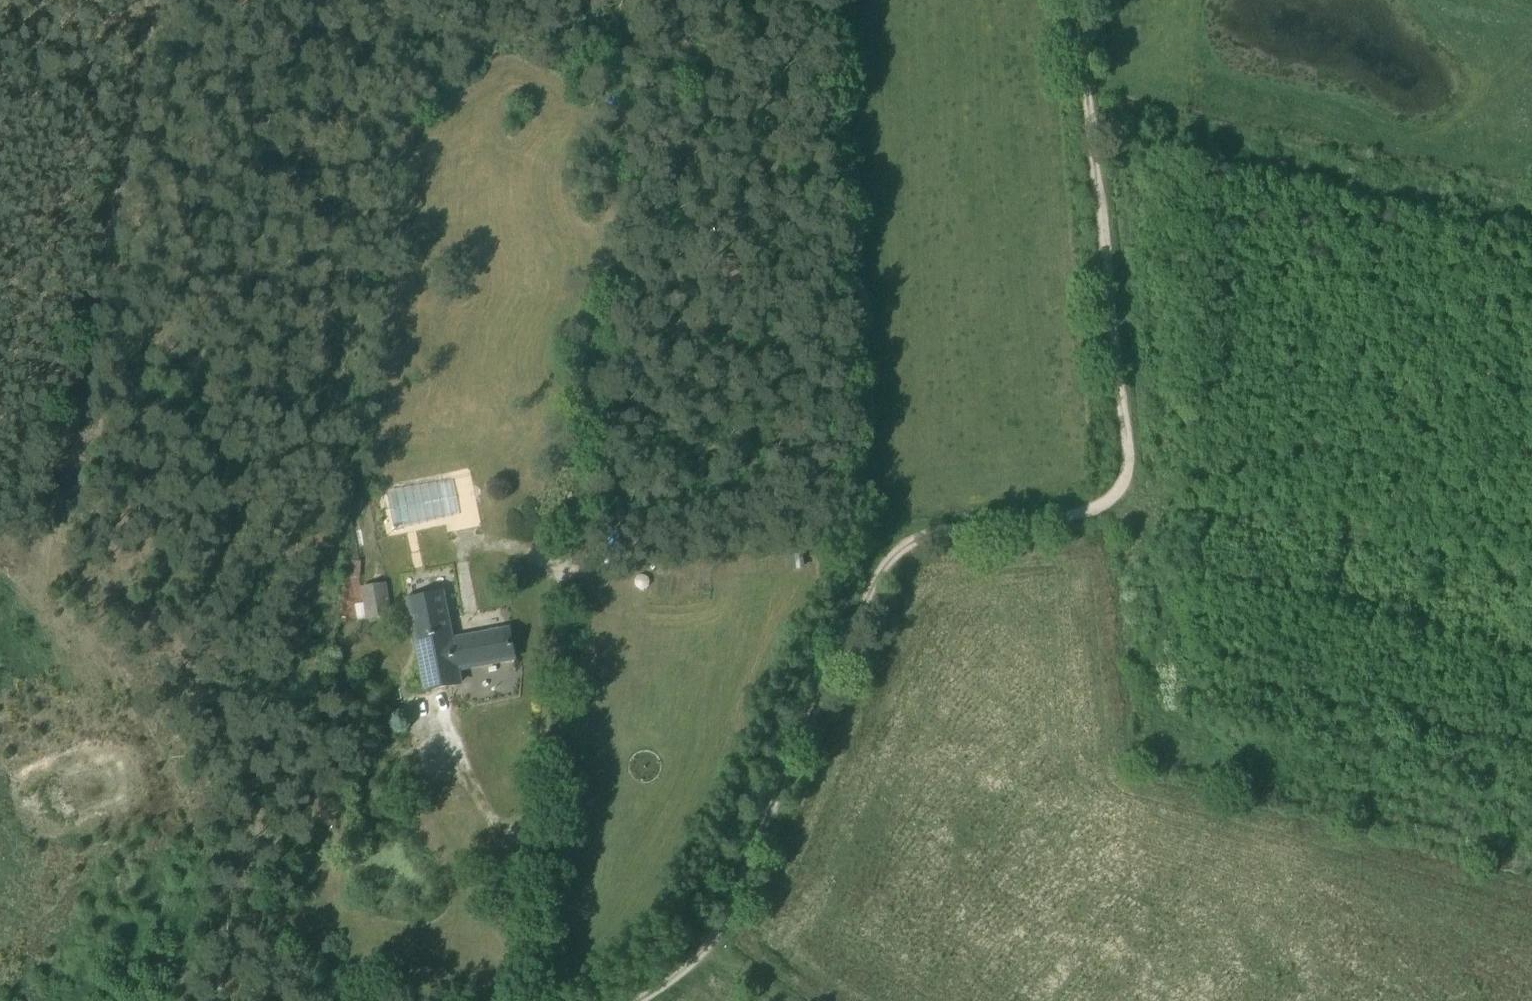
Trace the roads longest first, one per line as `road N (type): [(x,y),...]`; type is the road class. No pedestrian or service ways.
road 1 (track): [(1080,0),(1128,454),(1118,492),(1094,510),(943,532),(891,557),(870,584),(760,851),(704,952),(635,1000)]

